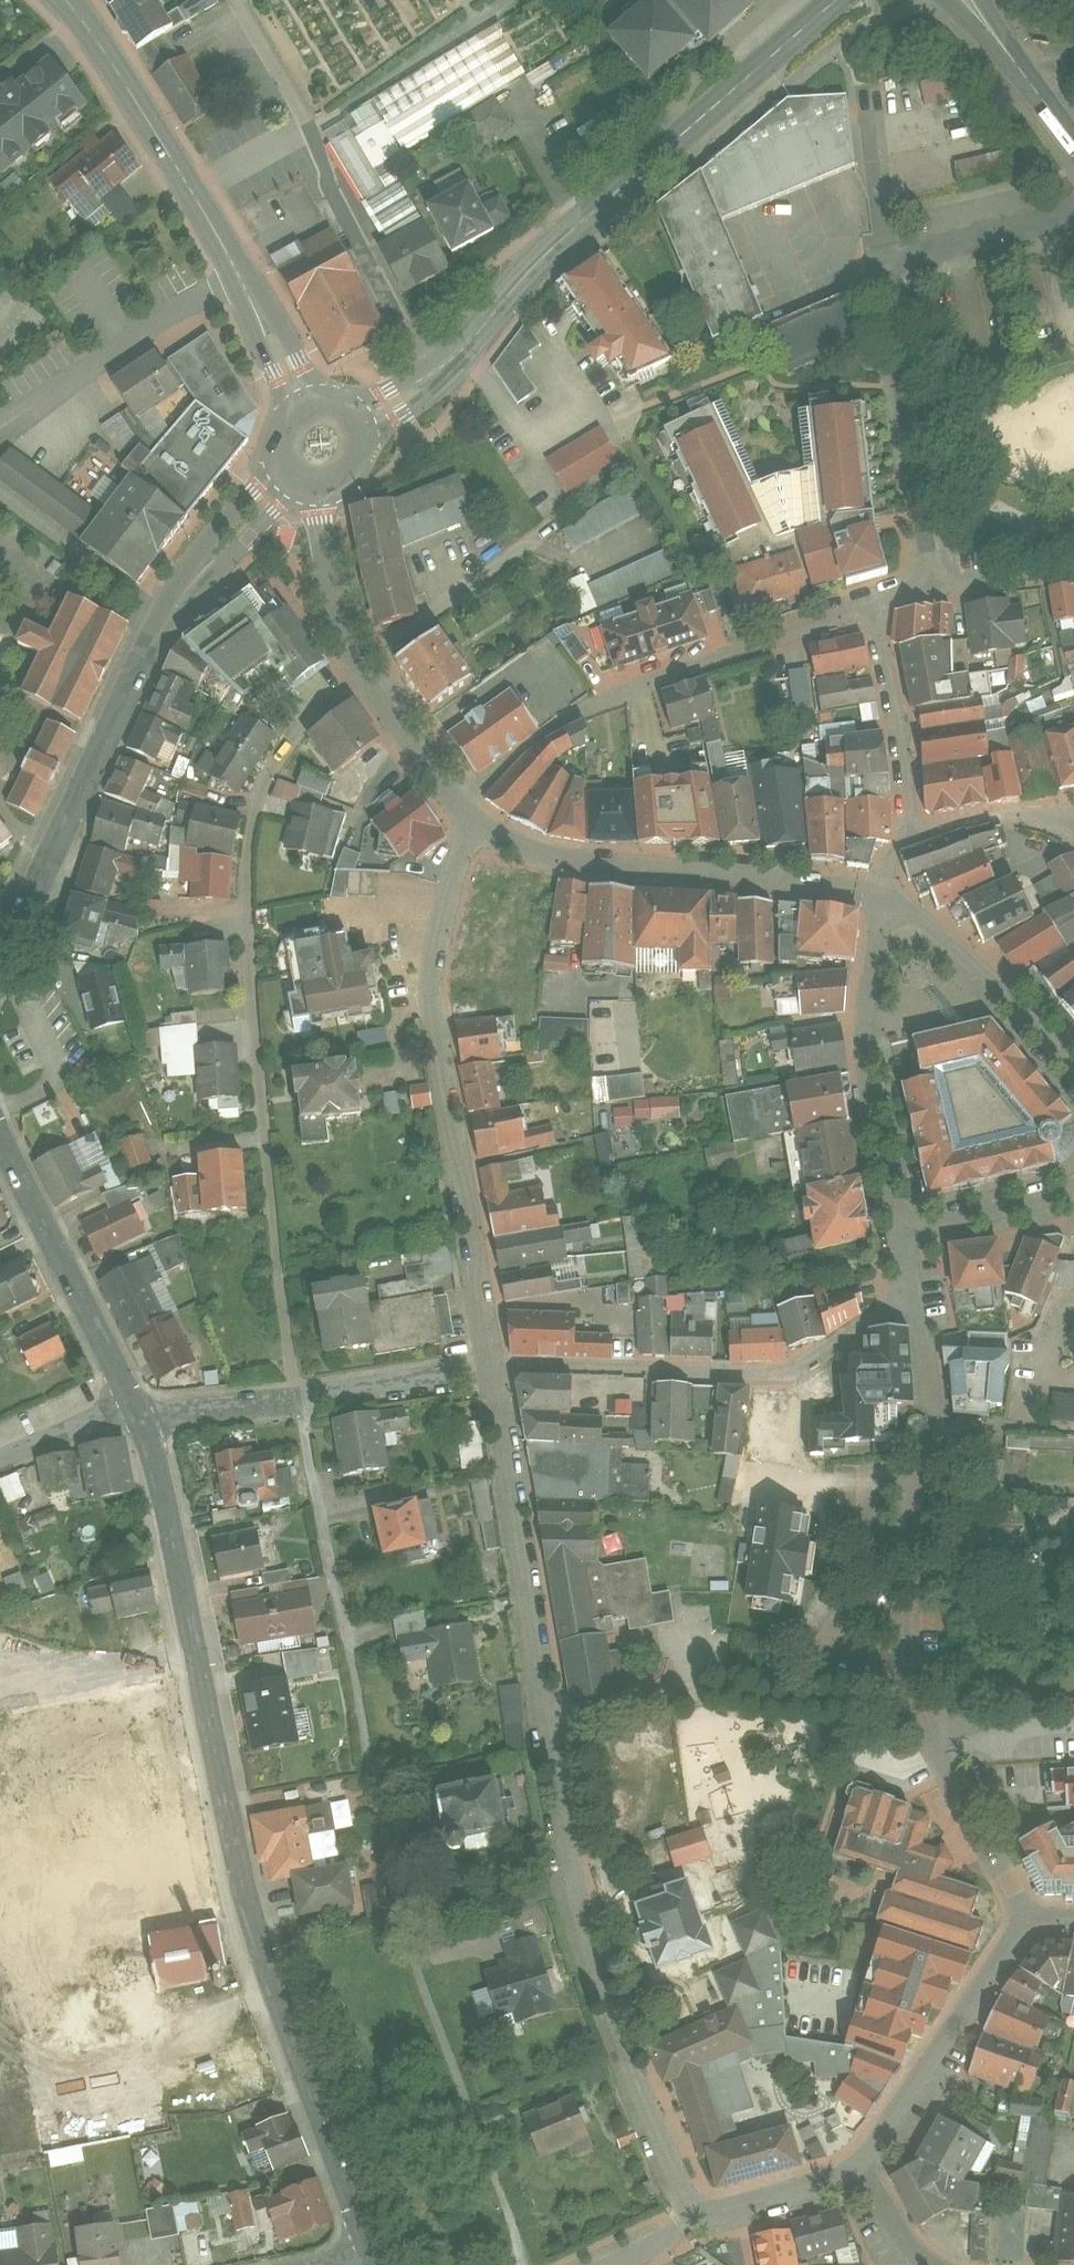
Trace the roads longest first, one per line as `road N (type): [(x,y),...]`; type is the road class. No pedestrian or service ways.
road 1 (residential): [(136,1405),(242,1902),(372,2253)]
road 2 (residential): [(493,1368),(562,1847),(591,1974),(638,2108),(697,2216)]
road 3 (residential): [(914,1280),(935,1409),(933,1436),(910,1476),(900,1519),(907,1645),(924,1731),(1021,1910)]
road 4 (residential): [(292,469),(163,603),(0,942)]
road 5 (residential): [(476,821),(437,980),(493,1368)]
road 6 (secondary): [(840,0),(519,283),(435,374)]
road 7 (residential): [(935,577),(882,250),(1073,194)]
road 8 (residential): [(455,804),(601,701),(878,596)]
road 9 (residential): [(493,1368),(791,1373),(914,1280)]
road 10 (residential): [(435,374),(328,184),(308,119),(238,0)]
road 11 (residential): [(881,889),(612,864),(530,845),(476,821)]
road 12 (residential): [(455,804),(355,657),(330,579),(317,480)]
road 13 (residential): [(493,1368),(136,1405)]
road 14 (residential): [(881,889),(865,998),(868,1106),(891,1218)]
road 15 (secondary): [(66,0),(236,277)]
road 16 (residential): [(855,2169),(961,2035),(1021,1910)]
road 17 (residential): [(1073,1088),(1039,1034),(881,889)]
road 18 (residential): [(0,424),(236,277)]
road 19 (residential): [(0,1130),(123,1377)]
road 20 (residential): [(916,830),(878,596)]
road 21 (residential): [(891,1218),(1023,1199),(1073,1178)]
road 22 (residential): [(697,2216),(855,2169)]
road 23 (secondary): [(975,0),(1073,131)]
road 24 (residential): [(1073,821),(1020,811),(916,830)]
road 25 (secondary): [(236,277),(300,404)]
road 26 (residential): [(1073,571),(935,577)]
road 27 (residential): [(123,1377),(0,1439)]

